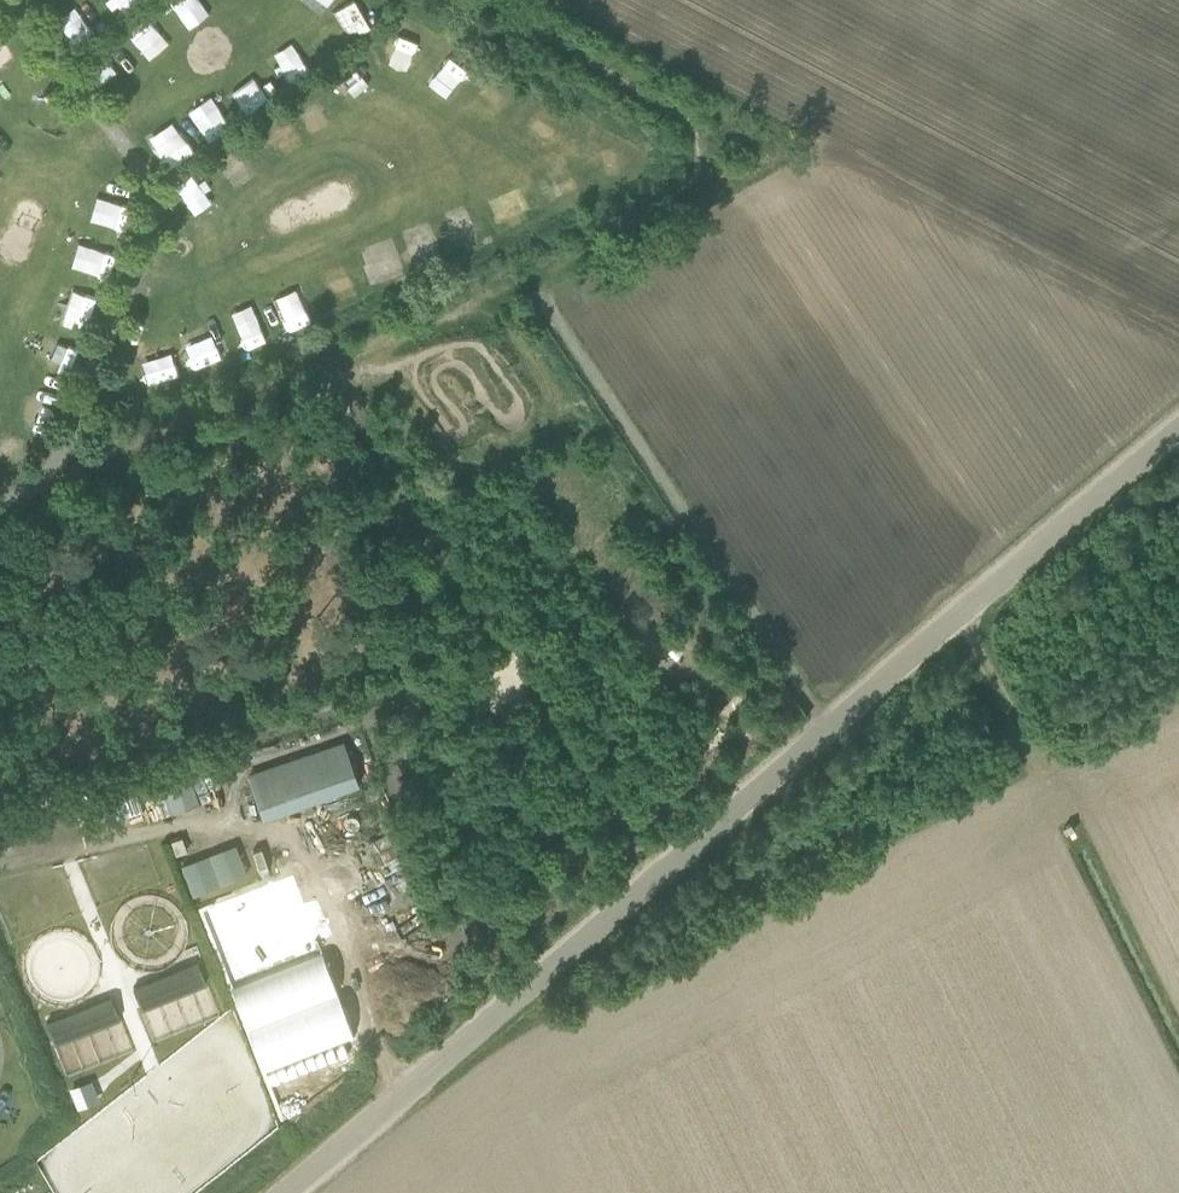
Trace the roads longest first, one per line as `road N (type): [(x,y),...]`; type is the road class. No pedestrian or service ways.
road 1 (unclassified): [(292,1192),(1178,436)]
road 2 (track): [(657,885),(345,370)]
road 3 (track): [(675,201),(476,294),(345,370)]
road 4 (track): [(675,201),(694,165),(688,120),(483,0)]
road 5 (track): [(345,370),(125,439)]
road 6 (track): [(1041,771),(968,620)]

